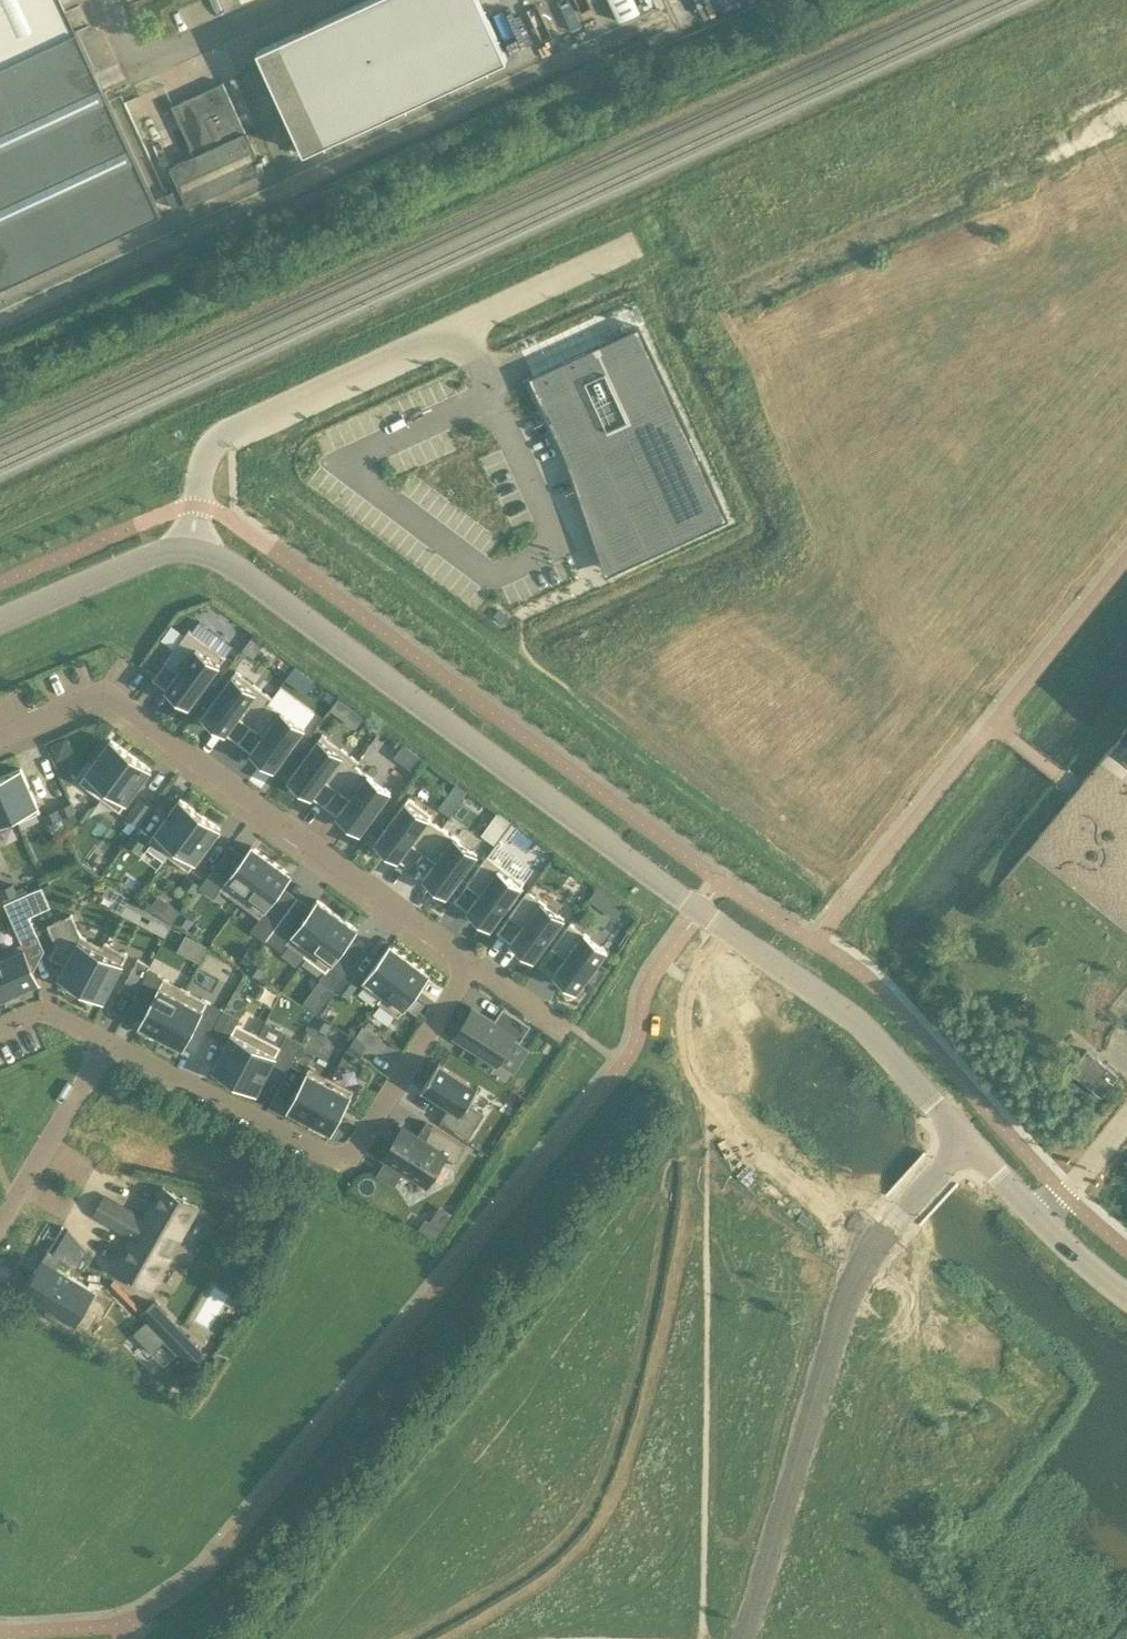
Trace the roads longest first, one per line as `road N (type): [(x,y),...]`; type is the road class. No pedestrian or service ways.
road 1 (tertiary): [(0,623),(172,547),(193,546),(233,563),(868,1028),(1041,1219)]
road 2 (residential): [(0,738),(85,701),(118,703),(477,965)]
road 3 (residential): [(477,965),(357,1150),(335,1160),(110,1042)]
road 4 (residential): [(876,1234),(793,1325),(633,1539)]
road 5 (unclassified): [(283,0),(135,68),(103,0)]
road 6 (residential): [(0,1227),(110,1042)]
road 7 (residential): [(727,1104),(876,1234)]
road 8 (residential): [(544,1638),(383,1531)]
road 9 (residential): [(790,1638),(633,1539)]
road 10 (unclassified): [(1126,1118),(1041,1219)]
road 11 (residential): [(633,1539),(557,1638)]
road 12 (unknown): [(970,1142),(882,1228)]

